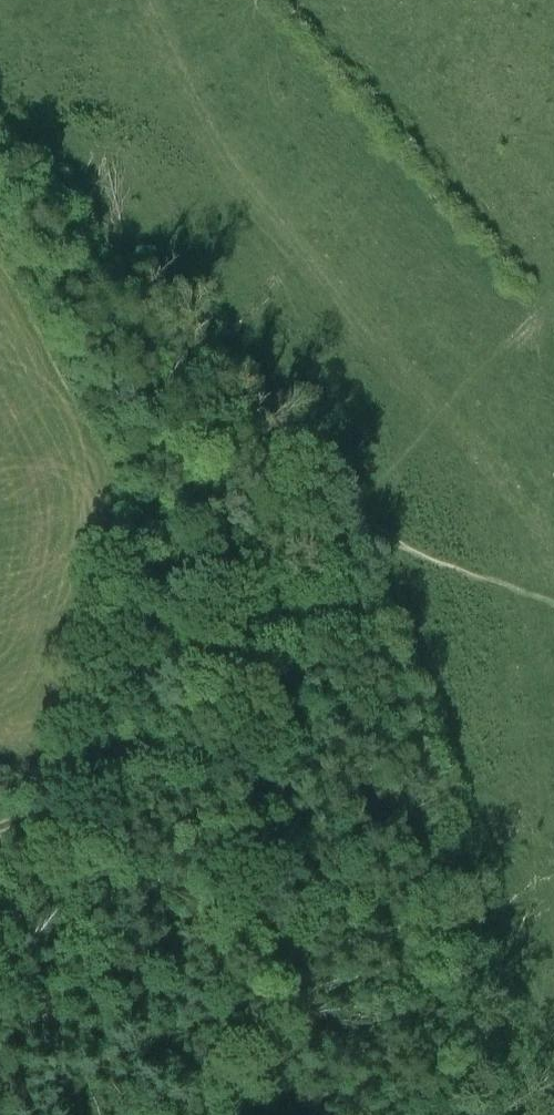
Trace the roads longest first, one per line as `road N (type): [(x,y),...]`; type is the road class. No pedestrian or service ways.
road 1 (track): [(247,1114),(231,703),(206,597),(171,497),(159,485)]
road 2 (track): [(0,920),(53,814),(159,485),(151,462)]
road 3 (track): [(151,462),(0,201)]
road 4 (track): [(151,462),(324,496)]

